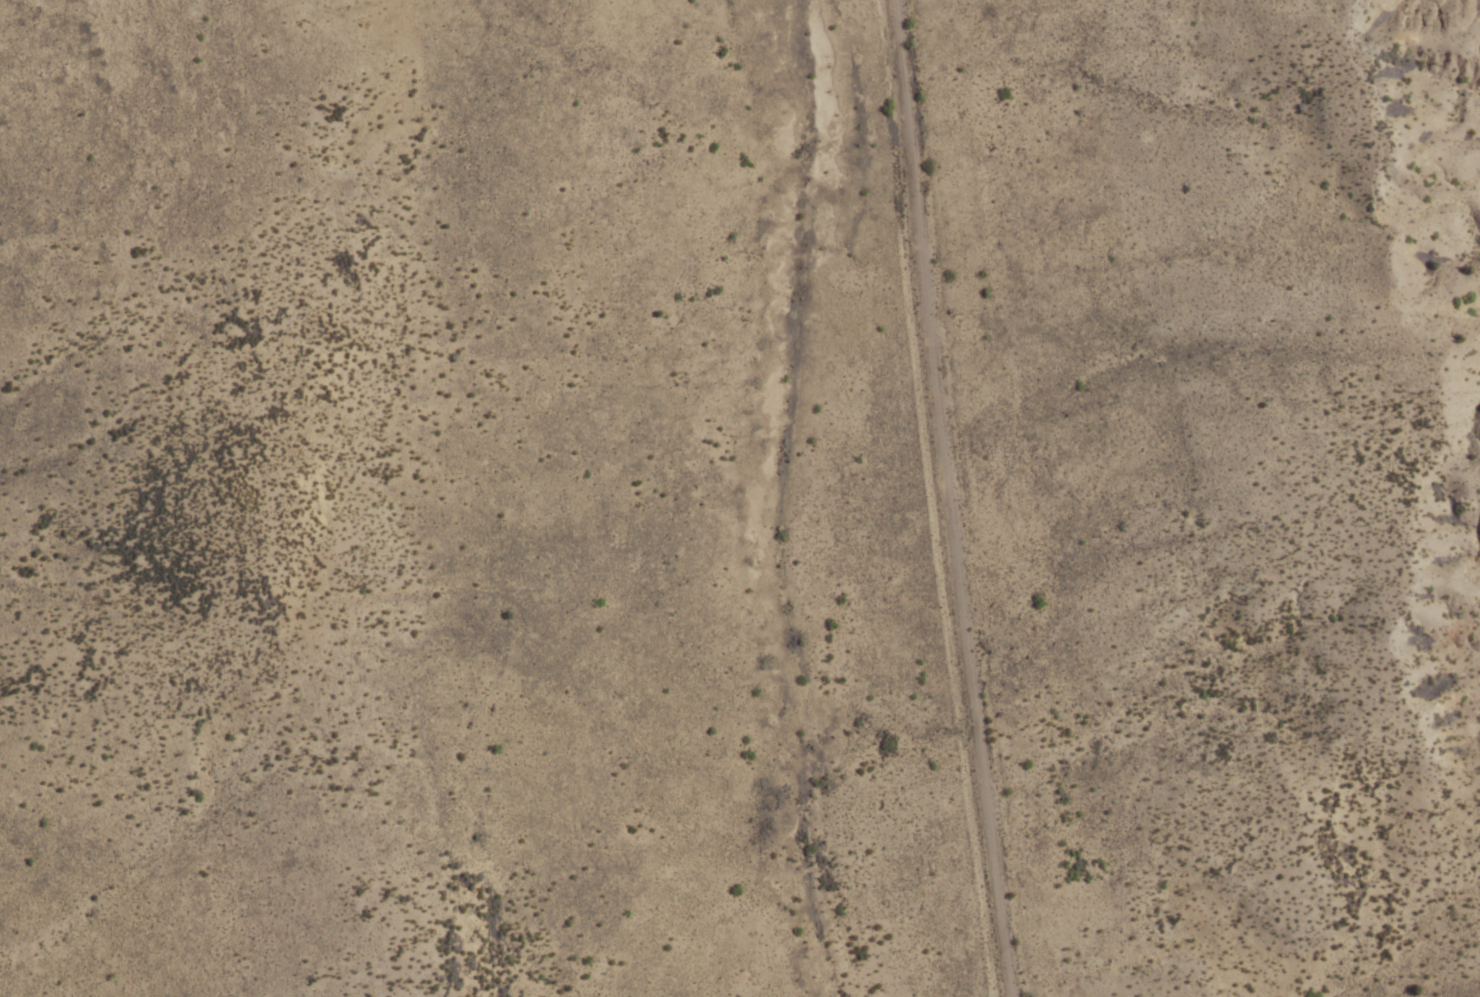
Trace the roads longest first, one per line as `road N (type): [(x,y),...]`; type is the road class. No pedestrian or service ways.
road 1 (residential): [(1010,996),(896,0)]

